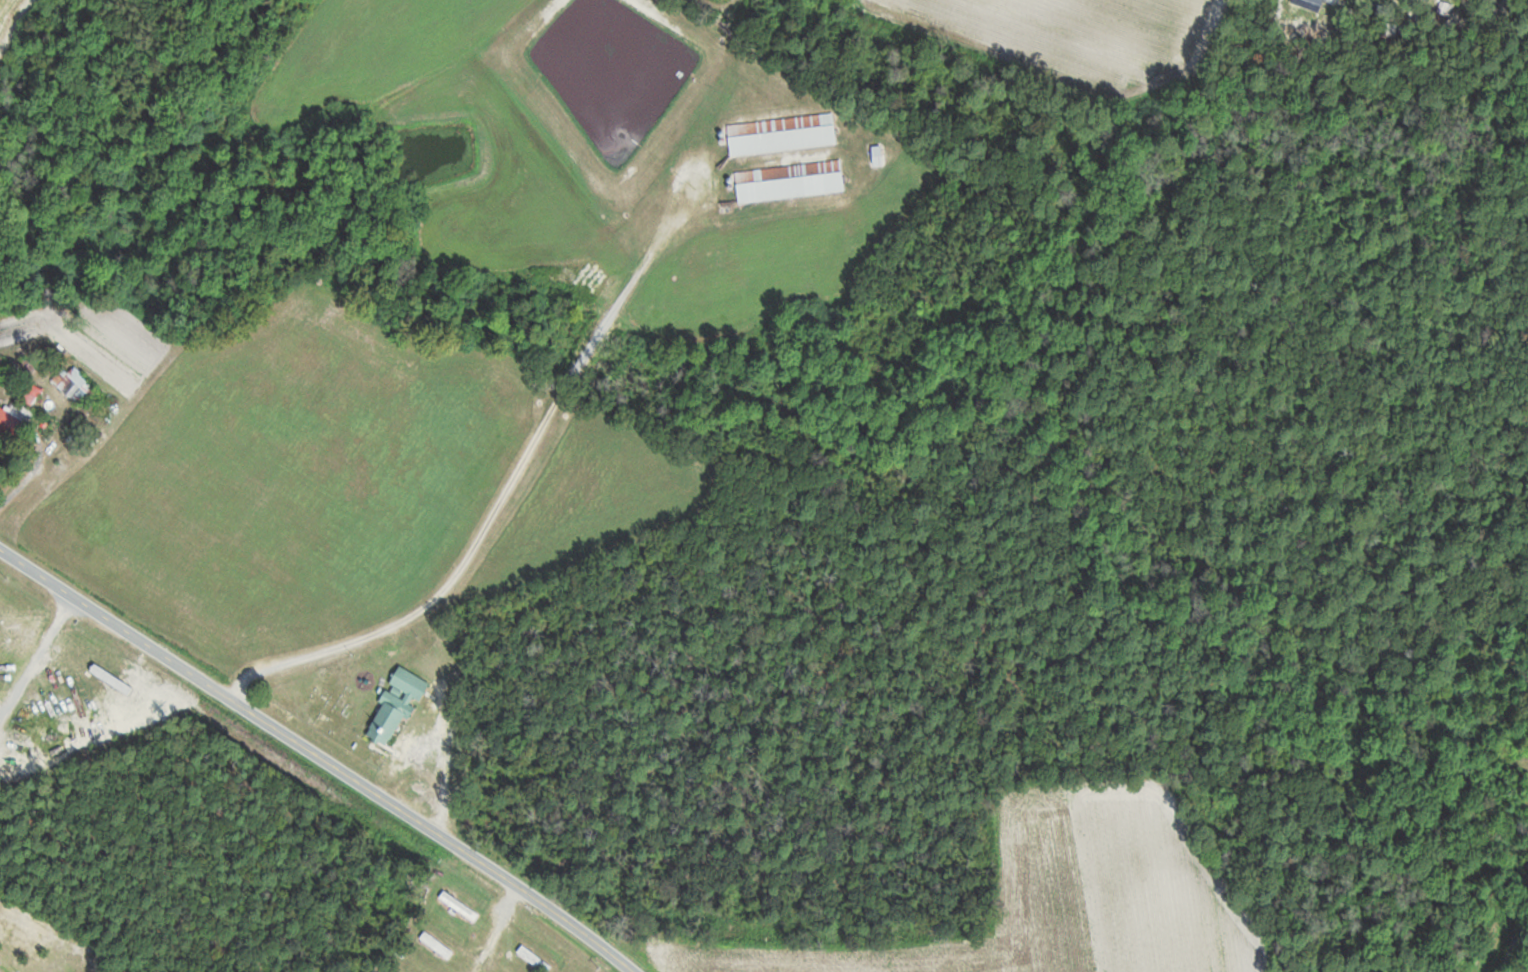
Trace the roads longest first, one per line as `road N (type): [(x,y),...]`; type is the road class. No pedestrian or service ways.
road 1 (residential): [(639,971),(518,882),(0,547)]

